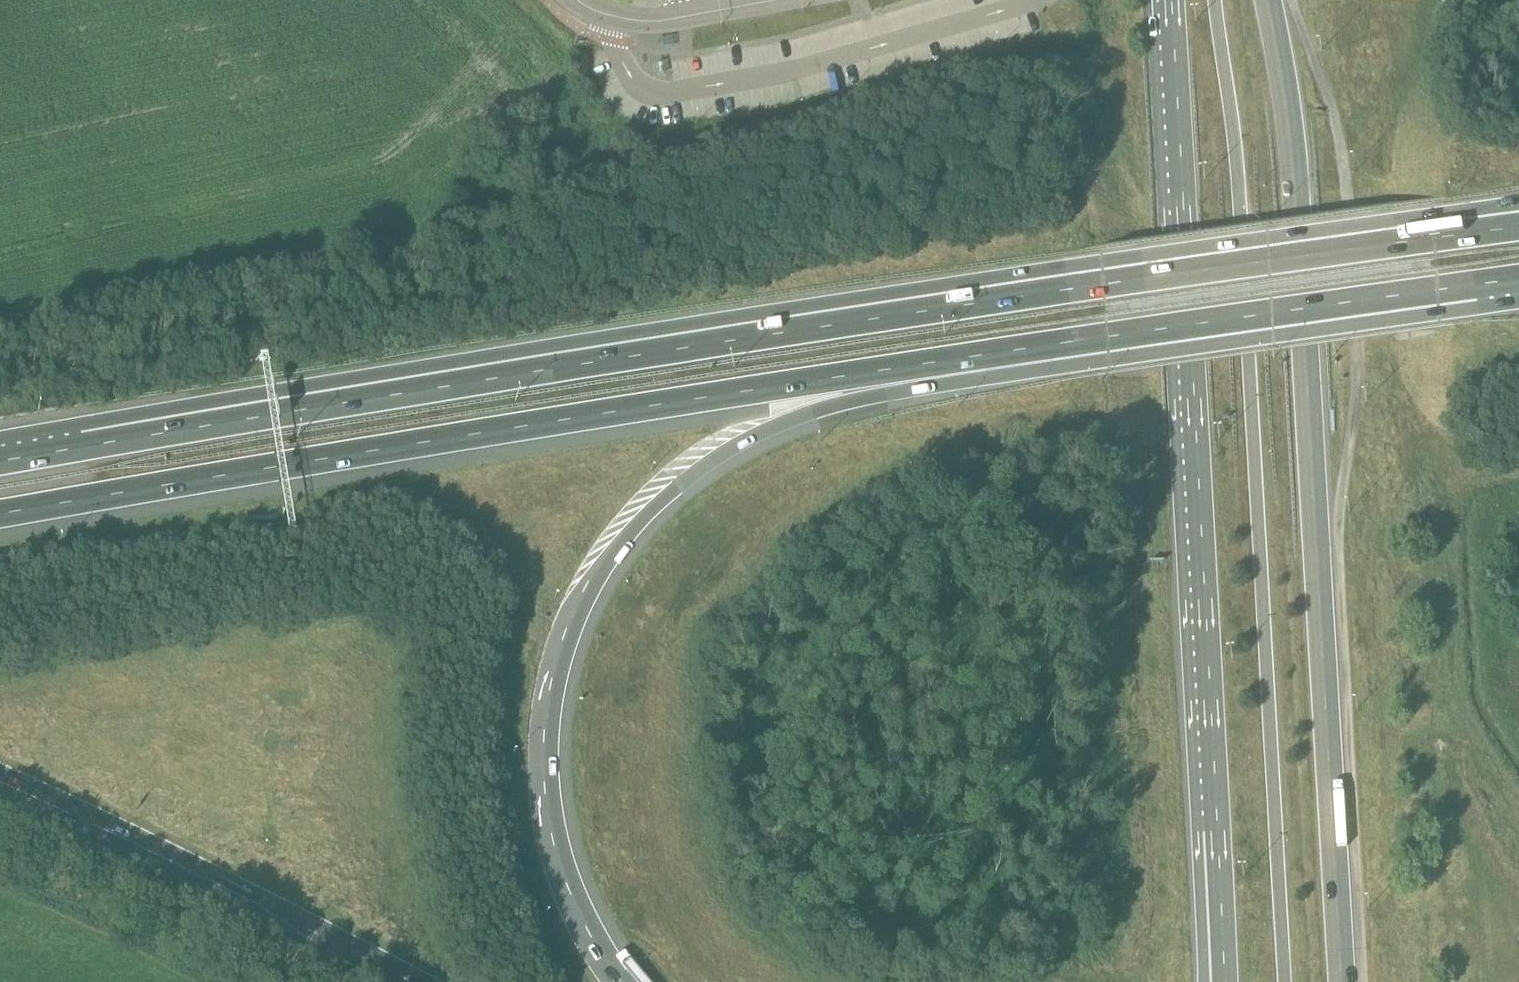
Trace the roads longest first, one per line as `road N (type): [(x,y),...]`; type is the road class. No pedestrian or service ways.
road 1 (motorway): [(0,515),(801,382),(1475,286)]
road 2 (motorway): [(1518,204),(182,409),(84,447)]
road 3 (motorway): [(1518,227),(634,356),(84,447)]
road 4 (motorway): [(621,981),(580,917),(550,828),(545,736),(551,688),(582,601),(654,511),(695,476),(764,432),(831,408),(1439,314),(1475,286)]
road 5 (motorway): [(1344,981),(1301,213),(1269,0)]
road 6 (secondary): [(1286,981),(1245,216),(1217,0)]
road 7 (trunk): [(1172,0),(1226,981)]
road 8 (track): [(1322,581),(1355,431),(1357,339),(1335,115),(1291,0)]
road 9 (motorway): [(0,772),(155,843),(416,981)]
road 10 (residential): [(777,0),(646,23),(606,18),(576,0)]

